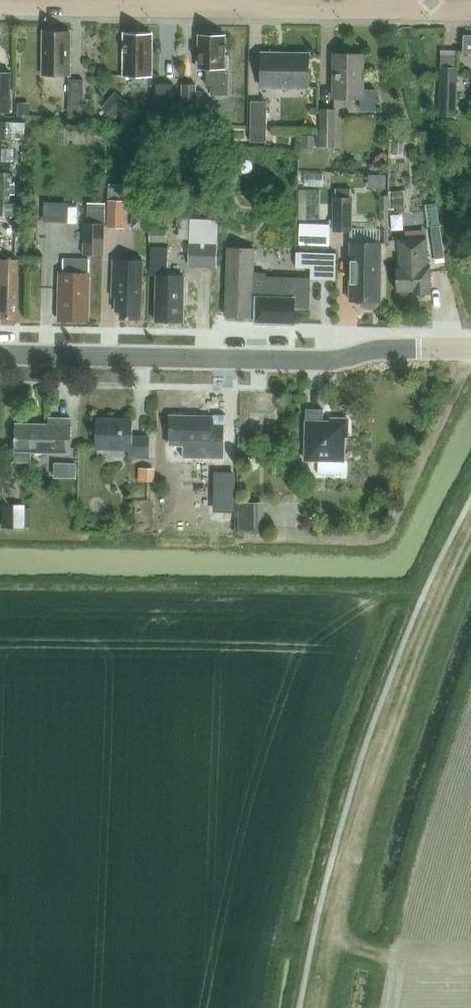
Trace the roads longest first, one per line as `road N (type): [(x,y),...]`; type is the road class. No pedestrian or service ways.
road 1 (tertiary): [(0,358),(470,348)]
road 2 (residential): [(434,12),(0,5)]

